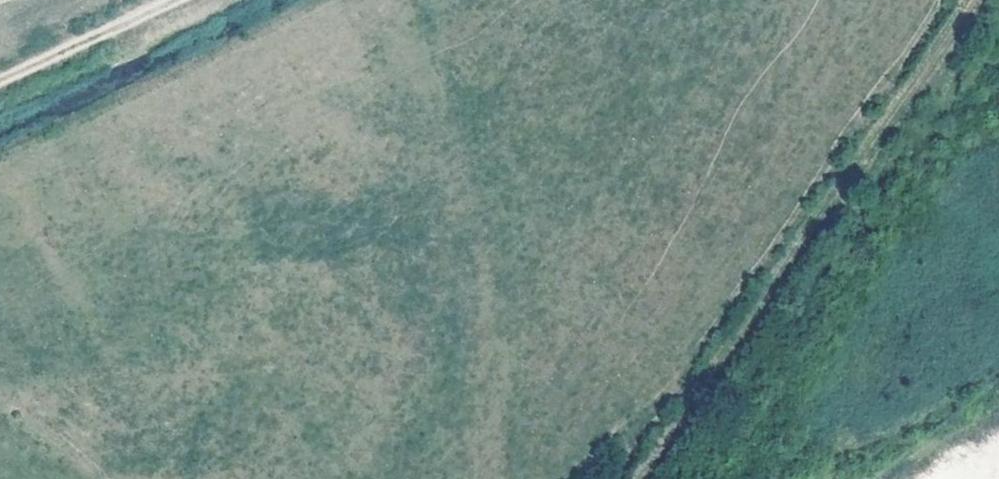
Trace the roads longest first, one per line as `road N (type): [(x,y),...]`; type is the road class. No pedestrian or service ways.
road 1 (track): [(971,0),(645,478)]
road 2 (track): [(171,0),(0,78)]

